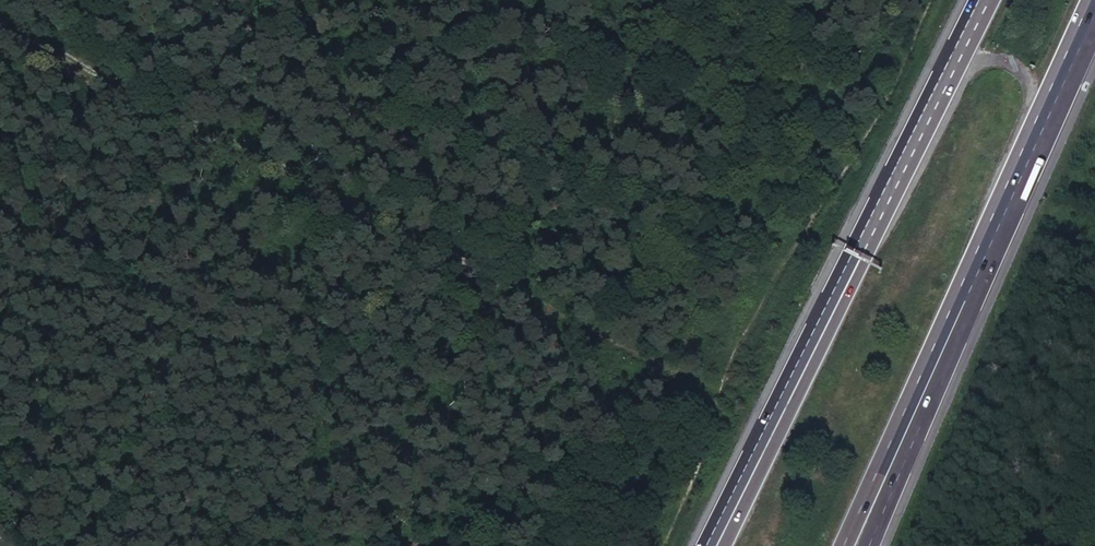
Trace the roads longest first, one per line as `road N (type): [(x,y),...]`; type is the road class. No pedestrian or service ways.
road 1 (trunk): [(986,0),(715,545)]
road 2 (track): [(657,545),(757,314),(872,116),(924,0)]
road 3 (motorway): [(842,545),(980,255)]
road 4 (trunk): [(870,545),(958,340),(980,255)]
road 5 (trunk): [(980,255),(1094,1)]

